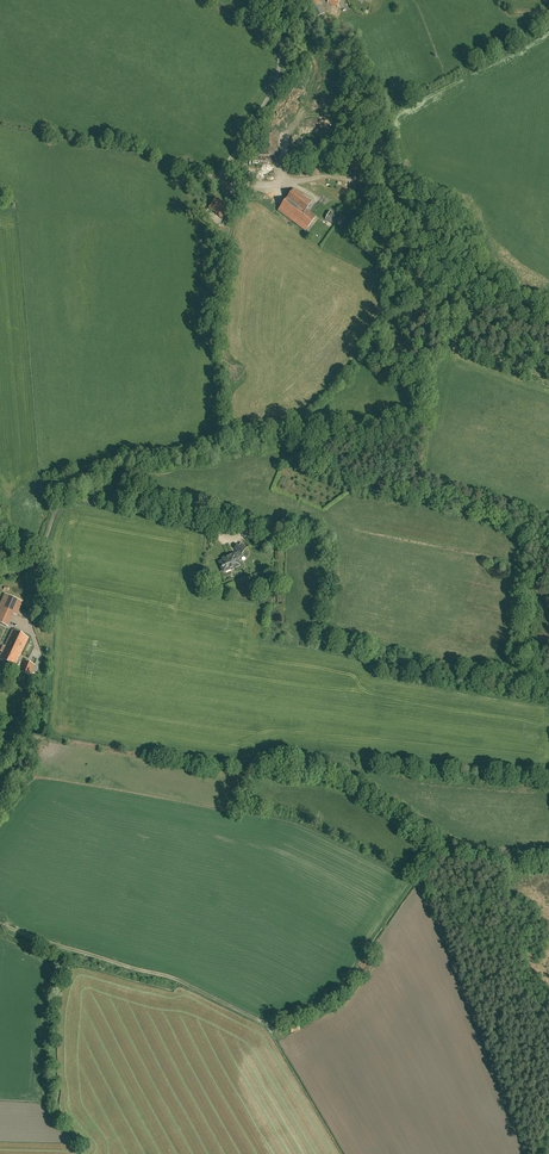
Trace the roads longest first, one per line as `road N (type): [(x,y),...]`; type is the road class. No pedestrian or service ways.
road 1 (unclassified): [(397,192),(377,173),(279,184),(231,179),(279,71),(275,0)]
road 2 (track): [(548,378),(451,338),(393,282),(397,192)]

